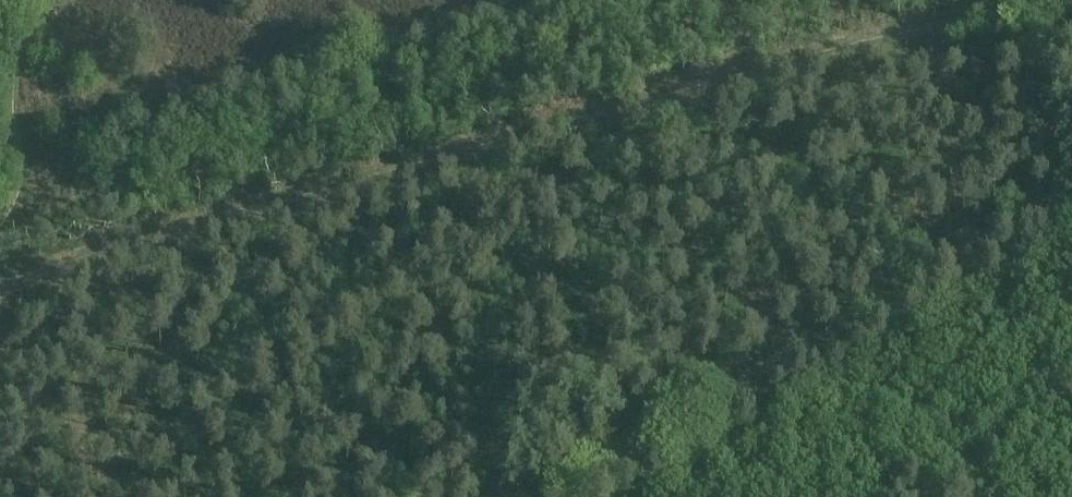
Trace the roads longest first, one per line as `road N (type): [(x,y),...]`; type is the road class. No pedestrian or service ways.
road 1 (track): [(1027,0),(844,40),(105,244),(0,266)]
road 2 (track): [(1071,192),(560,496)]
road 3 (track): [(16,0),(14,210),(0,250)]

